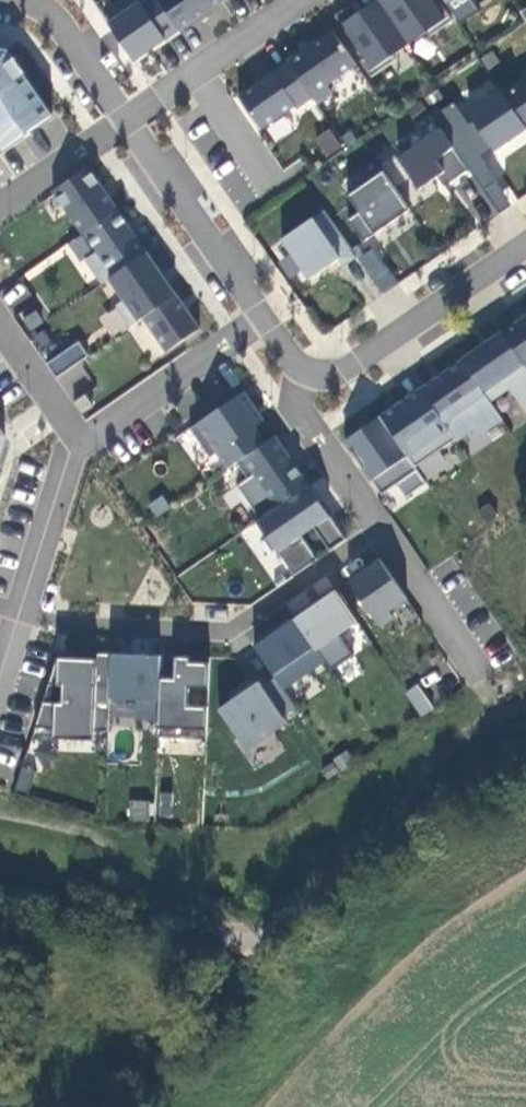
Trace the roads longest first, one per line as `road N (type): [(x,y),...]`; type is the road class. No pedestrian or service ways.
road 1 (residential): [(380,527),(227,633),(57,629),(25,619)]
road 2 (residential): [(126,115),(264,332)]
road 3 (residential): [(314,374),(345,371),(525,251)]
road 4 (residential): [(79,441),(119,431),(264,332)]
road 5 (residential): [(292,0),(126,115)]
road 6 (residential): [(79,441),(25,619)]
road 7 (residential): [(484,671),(380,527)]
road 8 (residential): [(380,527),(309,427),(314,374)]
road 9 (residential): [(13,0),(60,29),(126,115)]
road 10 (residential): [(126,115),(0,201)]
road 11 (residential): [(0,320),(79,441)]

